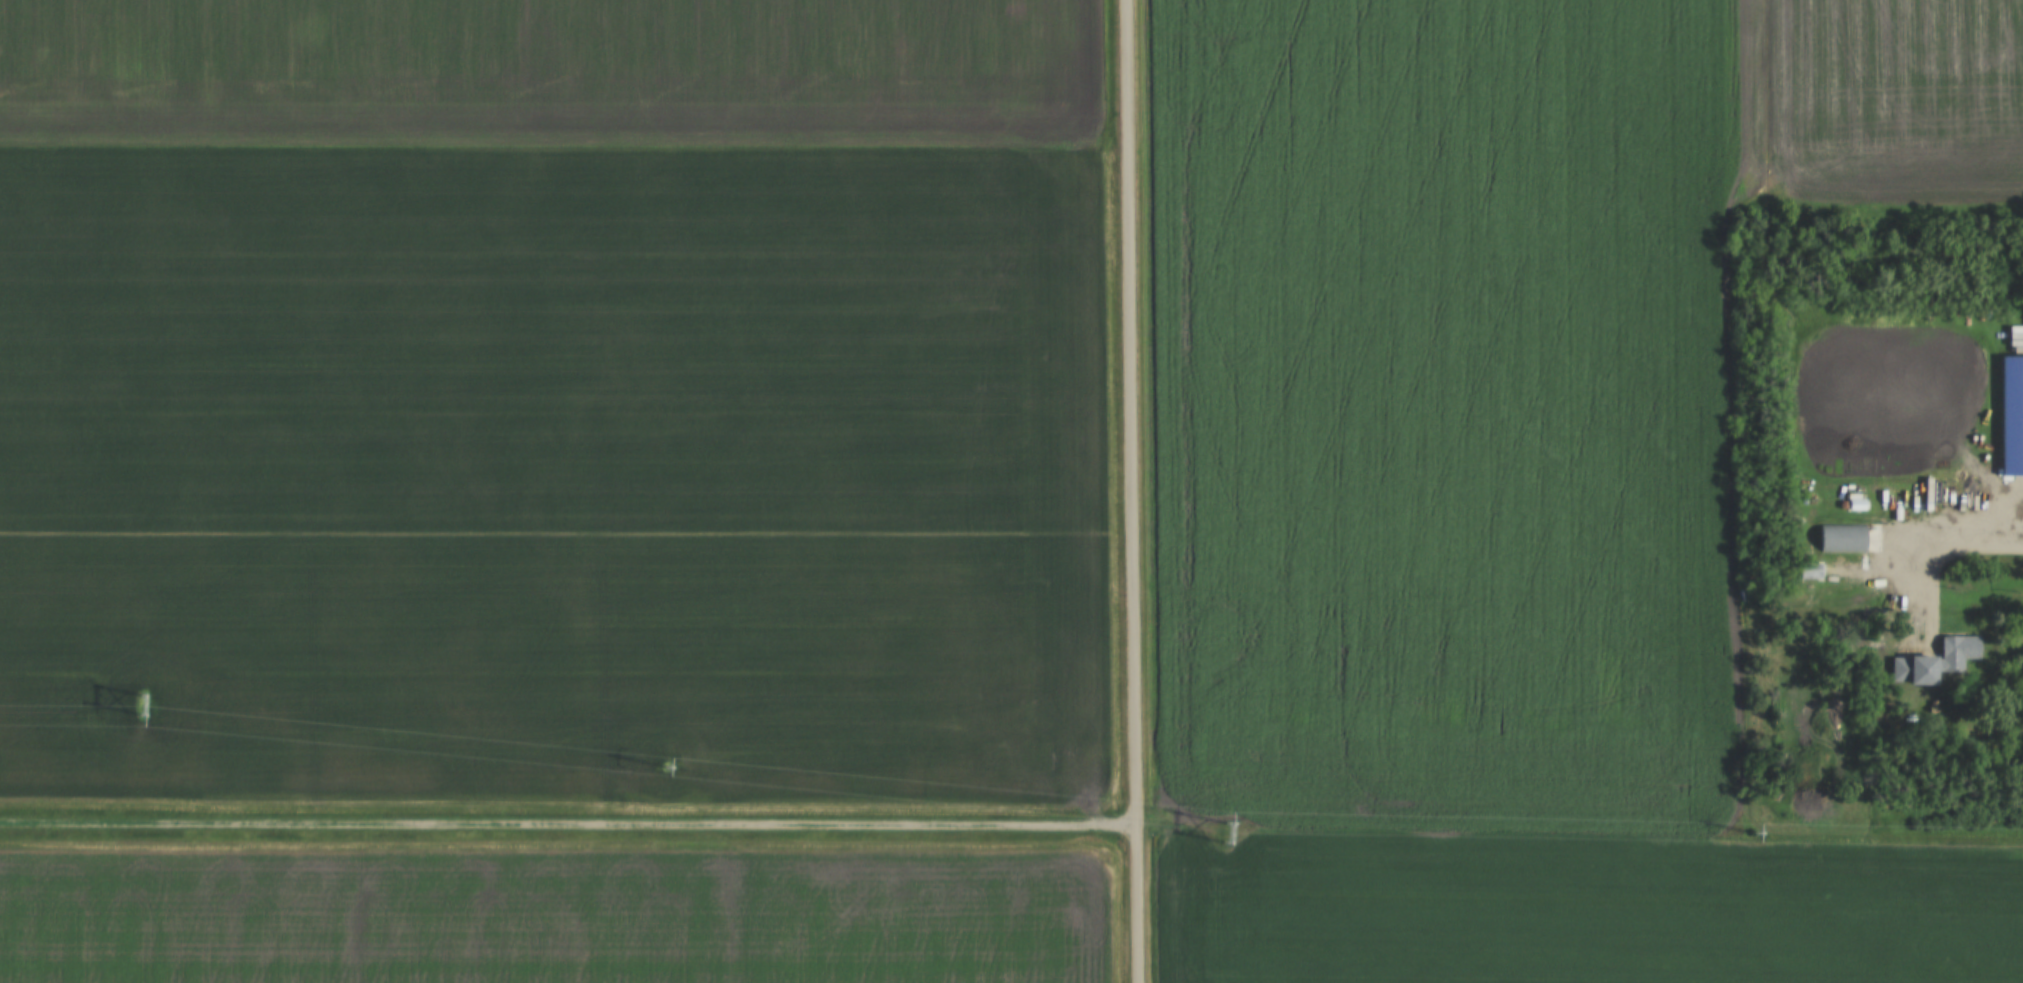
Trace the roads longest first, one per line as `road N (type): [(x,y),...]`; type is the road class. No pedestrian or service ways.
road 1 (residential): [(0,827),(1136,830)]
road 2 (residential): [(1136,830),(1123,0)]
road 3 (residential): [(1138,982),(1136,830)]

